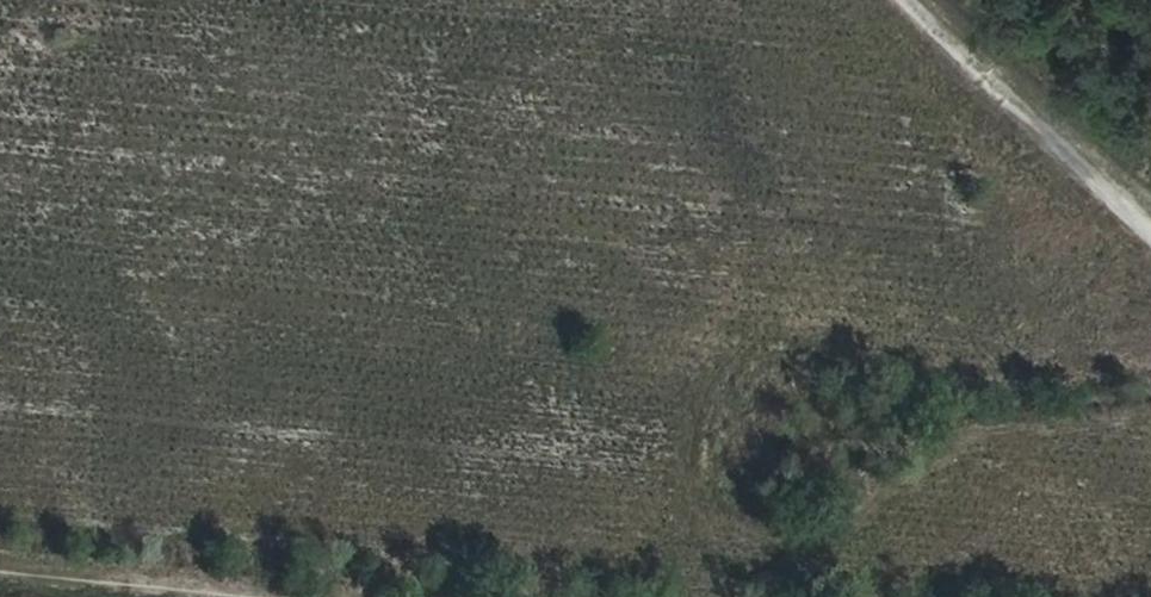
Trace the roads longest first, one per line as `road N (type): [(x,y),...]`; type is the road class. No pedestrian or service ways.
road 1 (track): [(1150,232),(912,0)]
road 2 (track): [(246,596),(0,572)]

